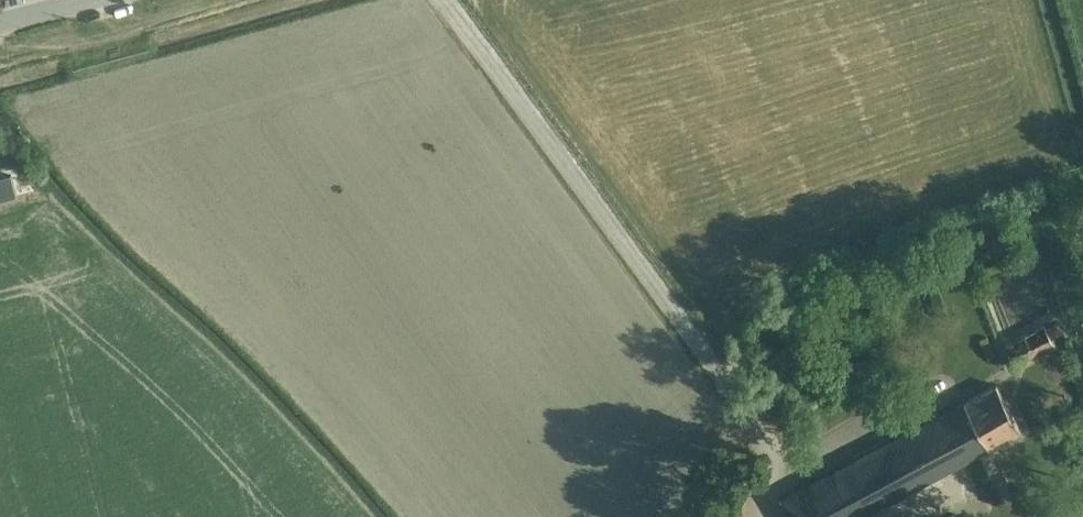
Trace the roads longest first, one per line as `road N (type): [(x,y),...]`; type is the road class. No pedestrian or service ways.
road 1 (unclassified): [(762,430),(446,0)]

